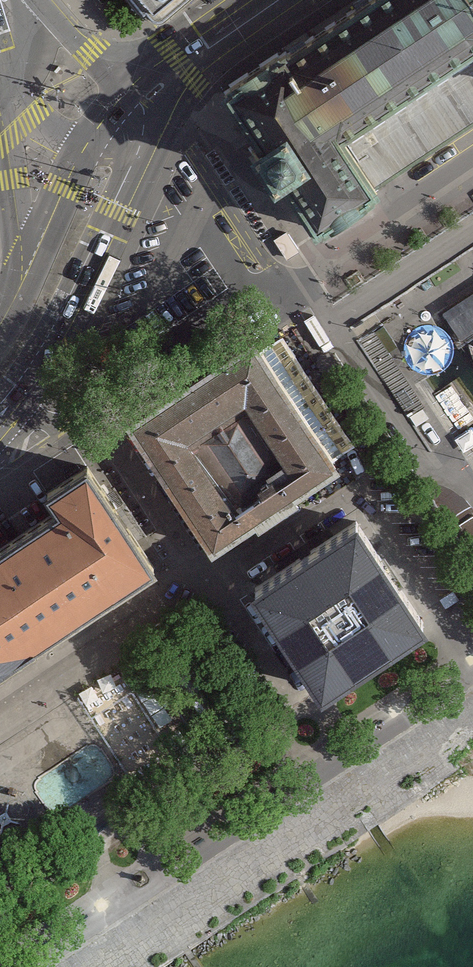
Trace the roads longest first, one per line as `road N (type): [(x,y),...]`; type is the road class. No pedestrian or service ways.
road 1 (residential): [(100,424),(206,585),(391,471)]
road 2 (primary): [(28,394),(120,200),(122,144)]
road 3 (residential): [(100,424),(325,275)]
road 4 (secondary): [(7,88),(23,282)]
road 5 (primary): [(122,144),(70,180),(23,282)]
road 6 (primary): [(148,98),(279,0)]
road 7 (secondary): [(148,98),(87,52),(40,2)]
road 8 (secondary): [(7,88),(51,128),(122,144)]

